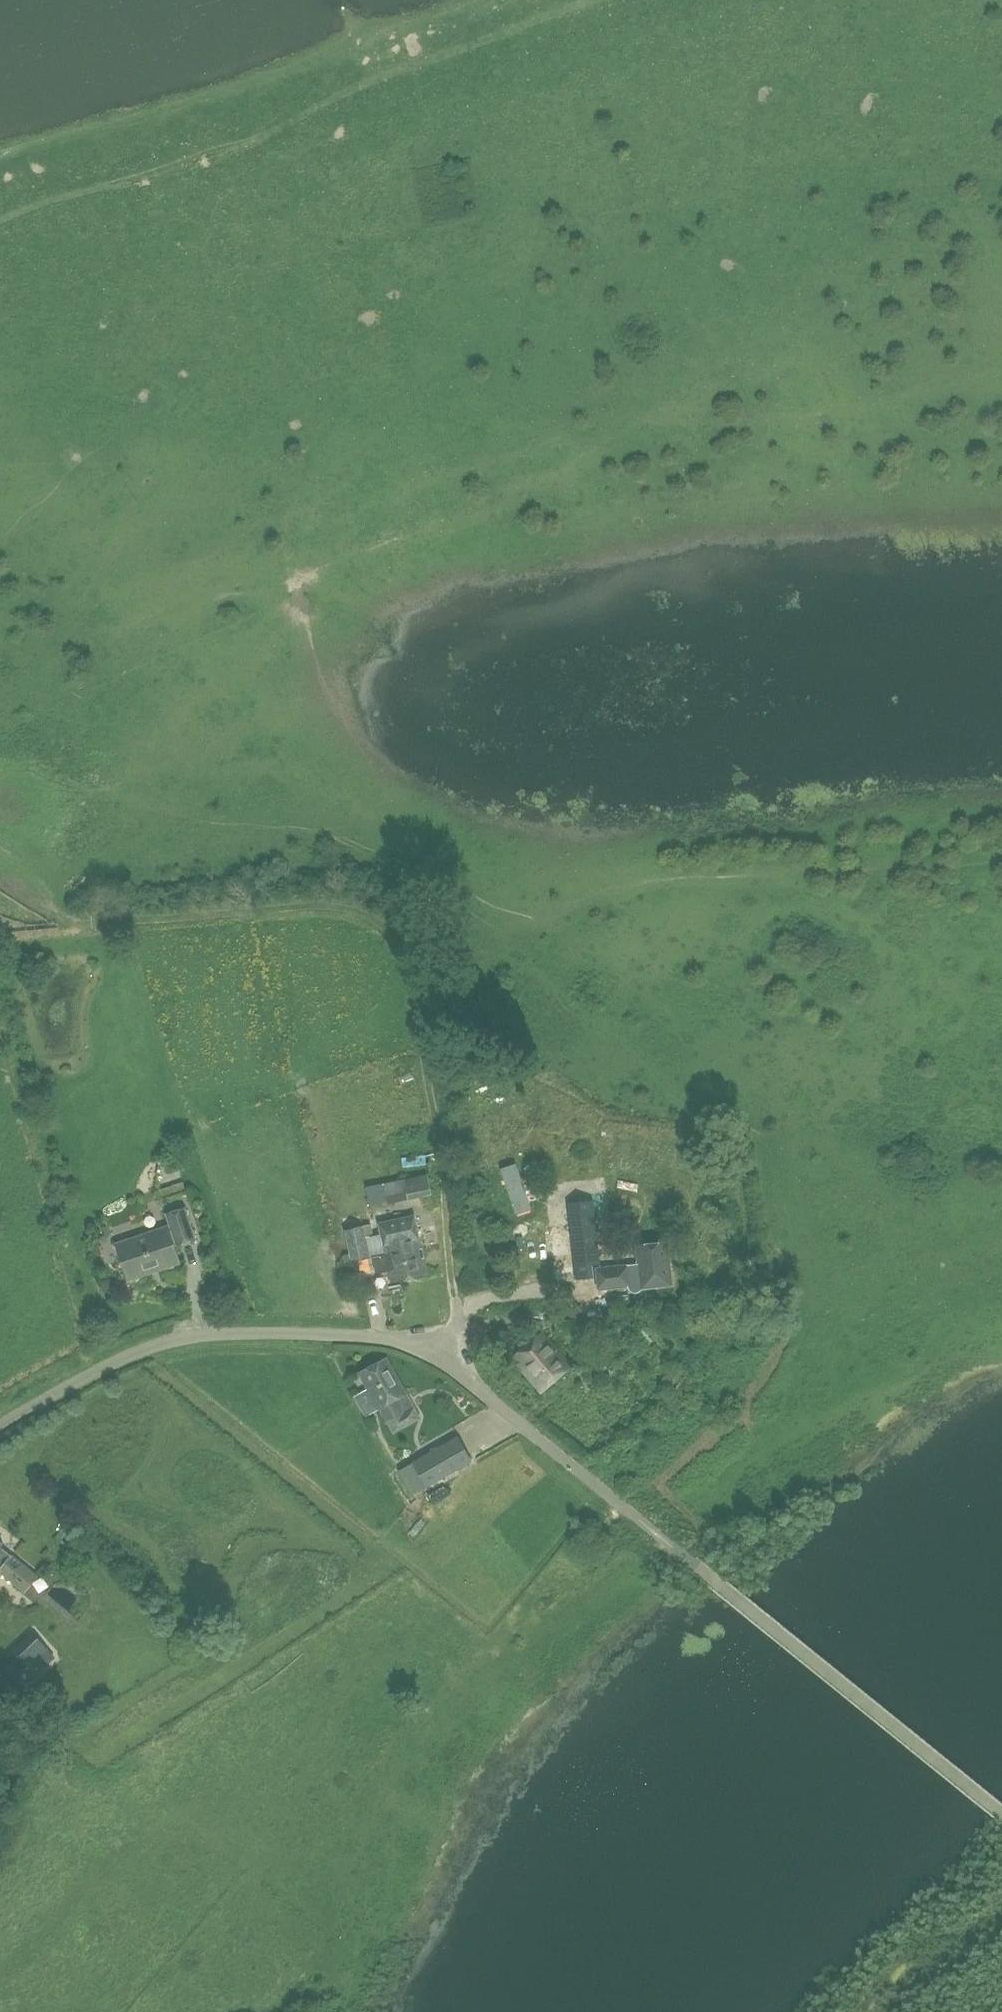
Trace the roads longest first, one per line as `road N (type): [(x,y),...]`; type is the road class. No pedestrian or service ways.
road 1 (unclassified): [(694,1564),(464,1373),(383,1336),(192,1336),(111,1363),(0,1425)]
road 2 (track): [(464,1373),(413,967),(385,921),(357,911),(103,920)]

